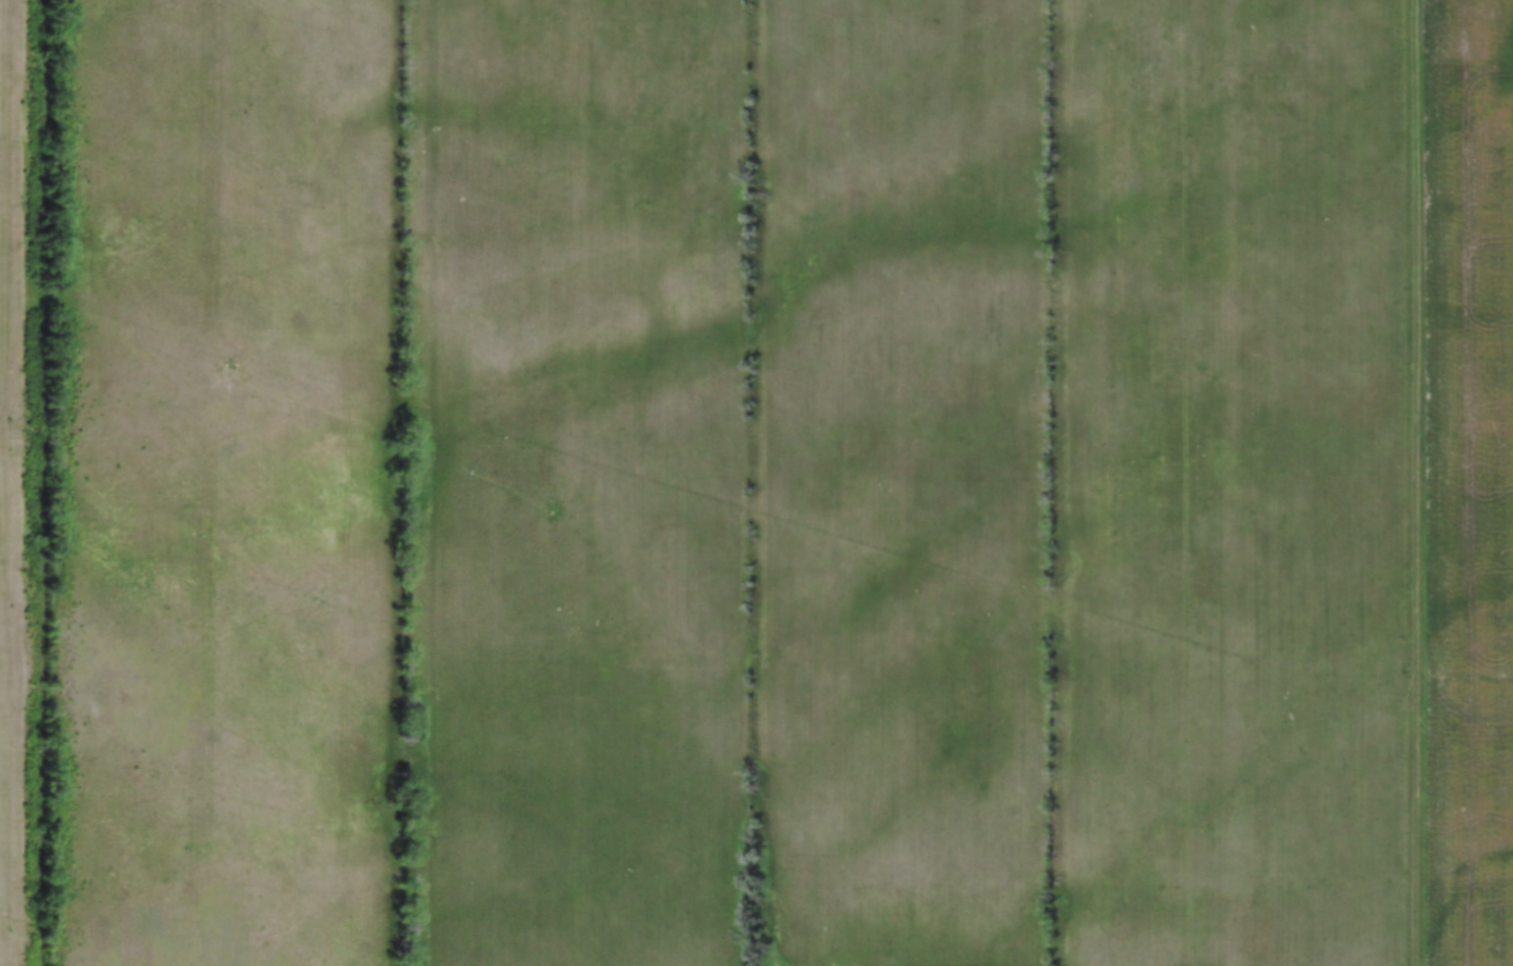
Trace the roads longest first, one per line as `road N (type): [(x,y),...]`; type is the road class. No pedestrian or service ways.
road 1 (track): [(1406,0),(1405,965)]

